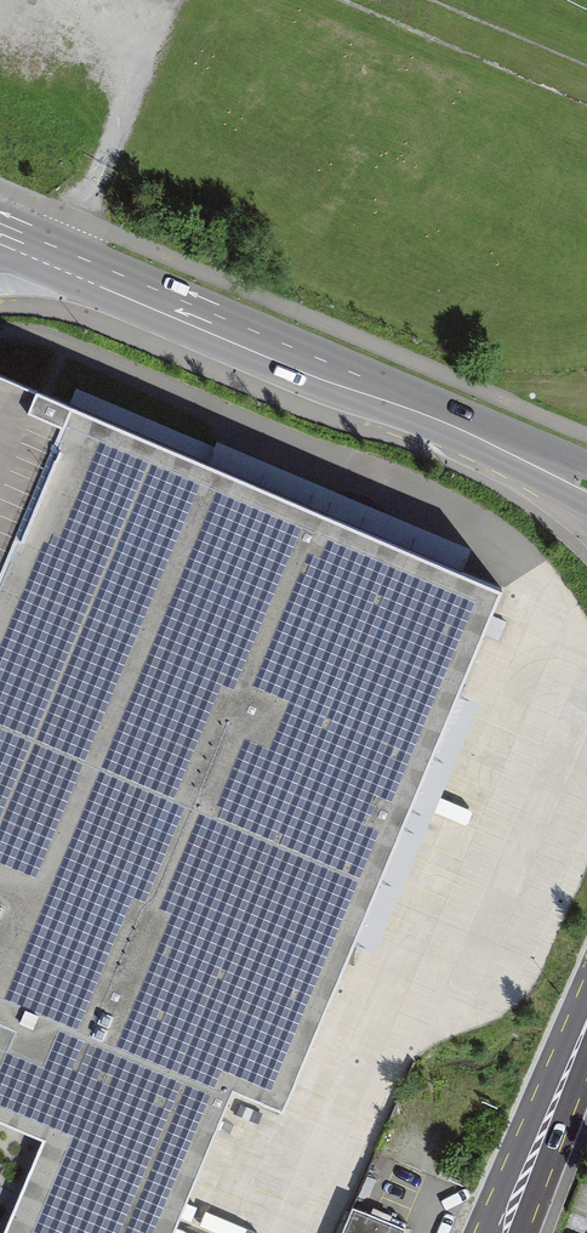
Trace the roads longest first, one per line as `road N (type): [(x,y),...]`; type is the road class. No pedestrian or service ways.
road 1 (primary): [(527,462),(421,409),(21,241)]
road 2 (track): [(178,0),(67,260)]
road 3 (primary): [(586,998),(486,1232)]
road 4 (primary): [(519,1232),(586,1054)]

